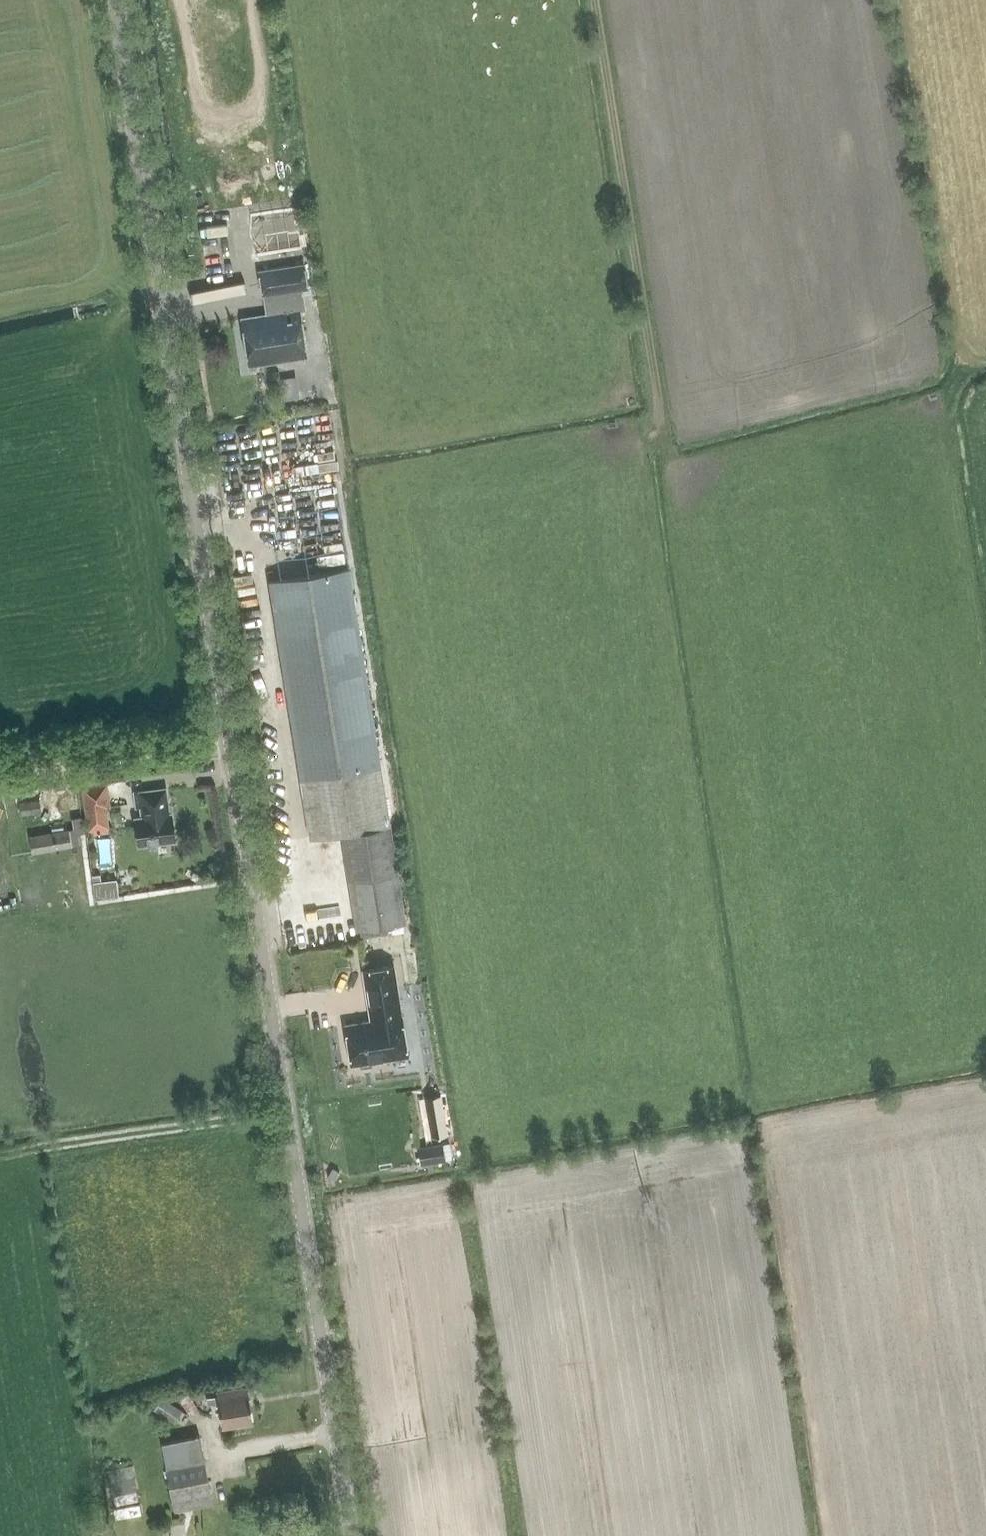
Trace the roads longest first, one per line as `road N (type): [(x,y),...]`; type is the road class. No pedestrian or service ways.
road 1 (tertiary): [(346,1535),(110,0)]
road 2 (track): [(654,418),(590,0)]
road 3 (track): [(0,1152),(279,1111)]

